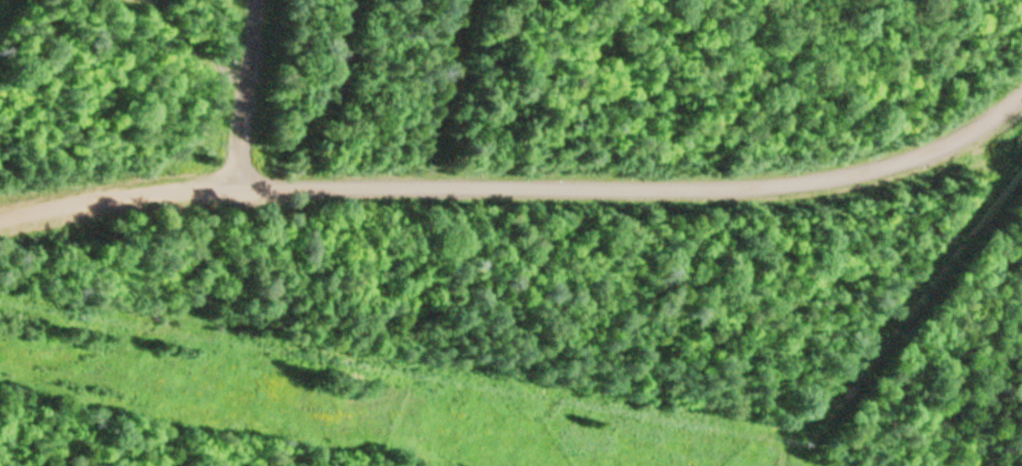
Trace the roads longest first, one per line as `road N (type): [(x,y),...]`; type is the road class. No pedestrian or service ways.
road 1 (residential): [(0,222),(133,193),(507,185),(651,193),(825,180),(967,135),(1021,98)]
road 2 (residential): [(254,0),(231,189)]

